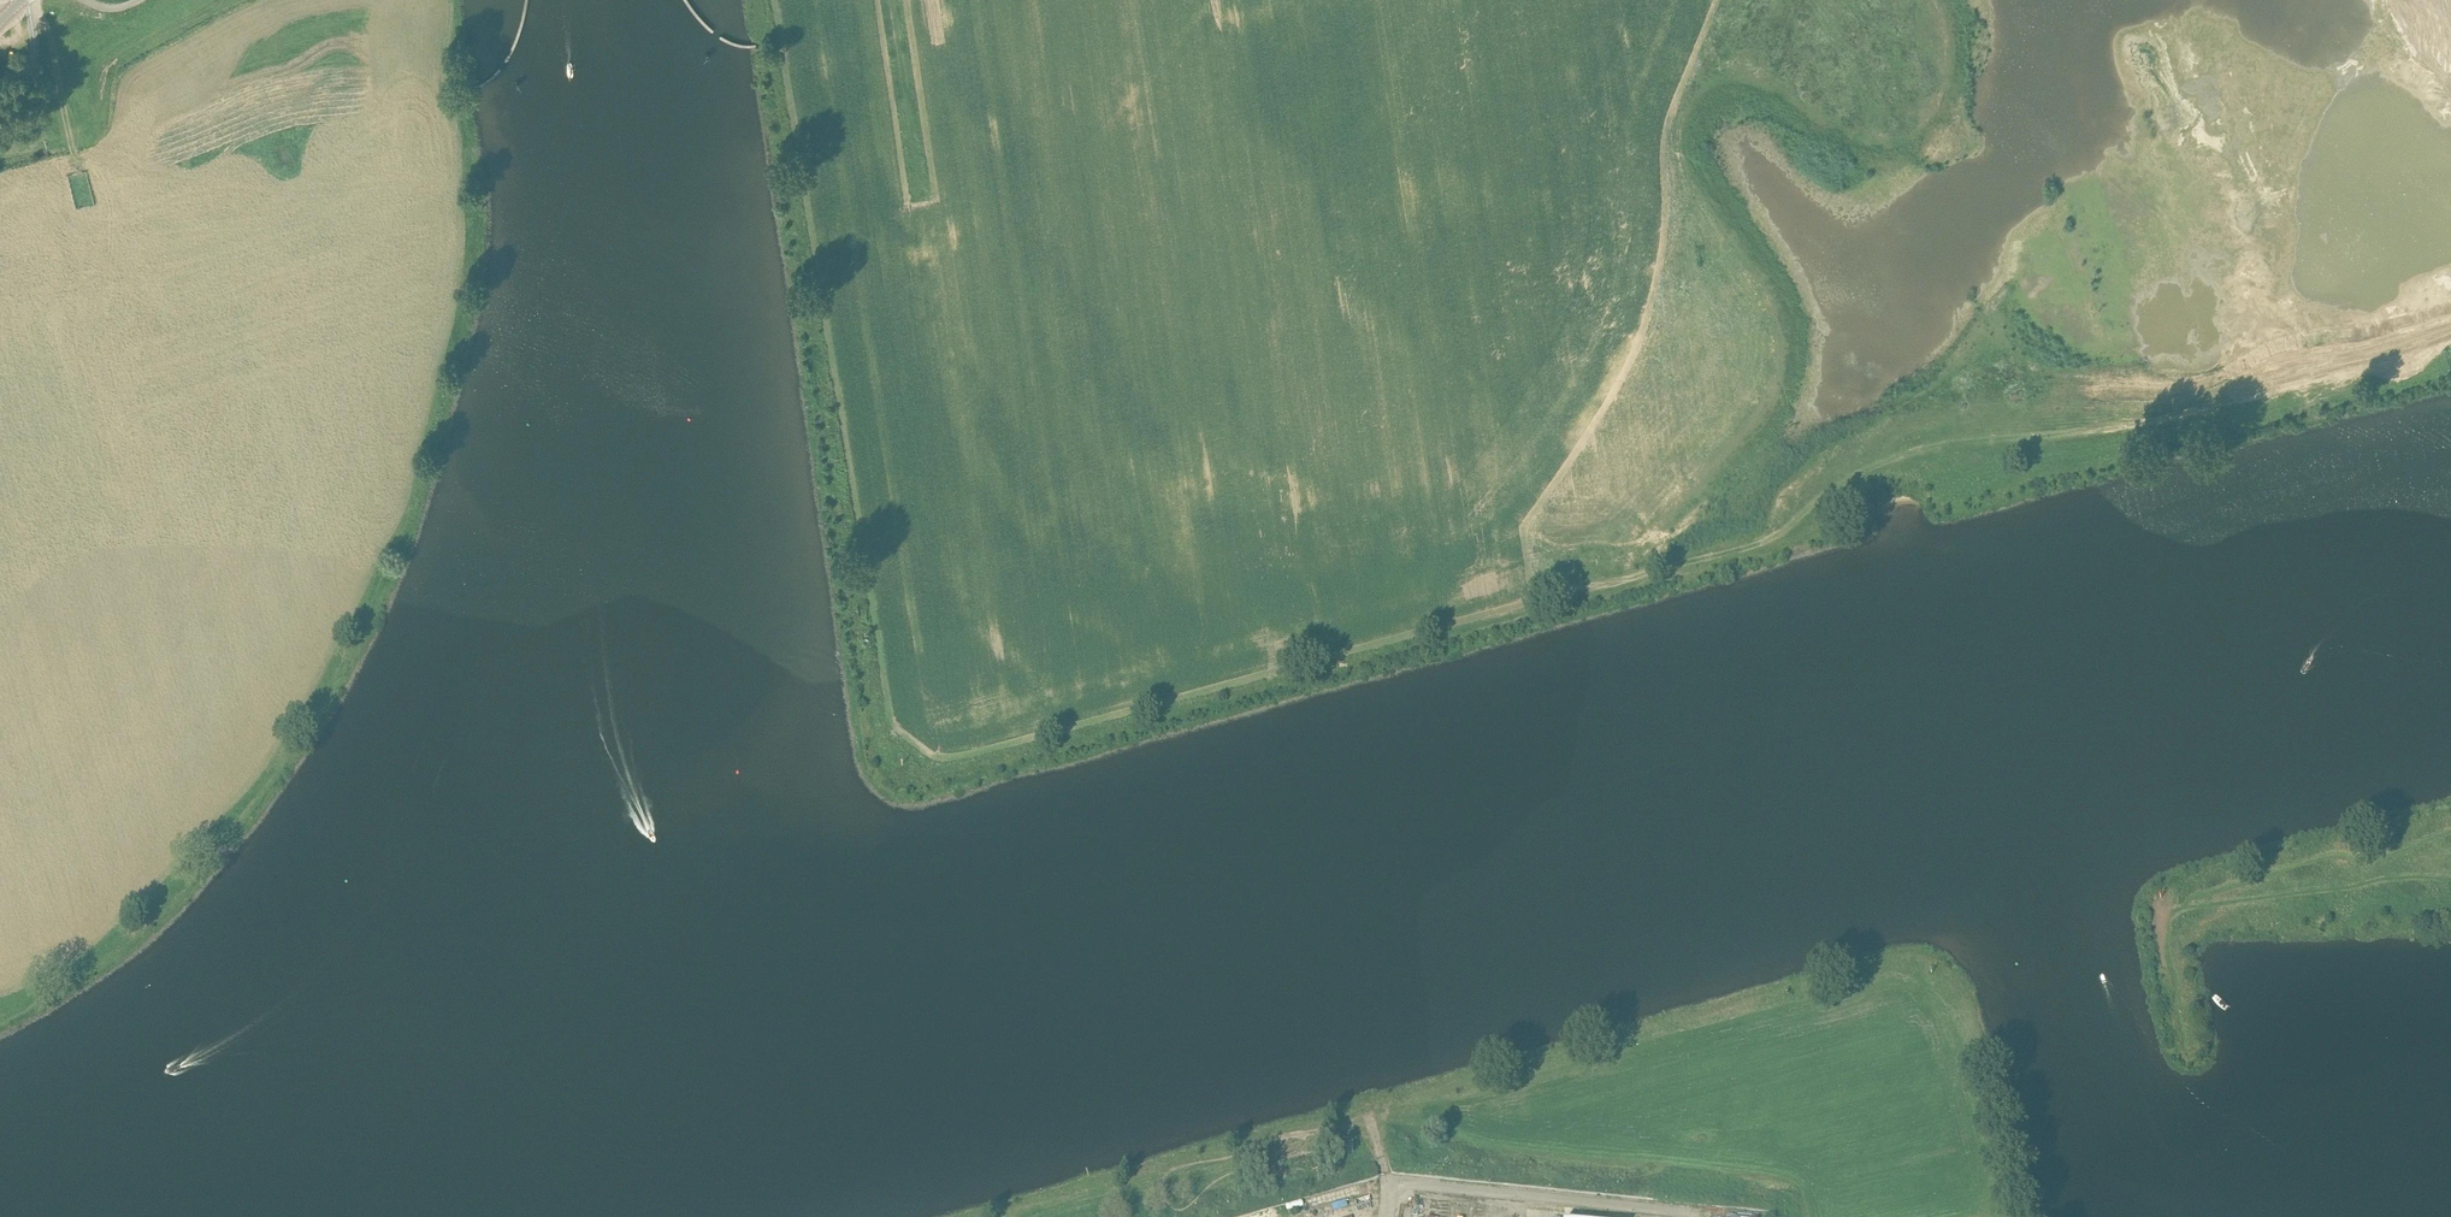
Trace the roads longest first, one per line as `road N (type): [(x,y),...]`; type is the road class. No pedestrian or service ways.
road 1 (track): [(891,0),(929,251)]

